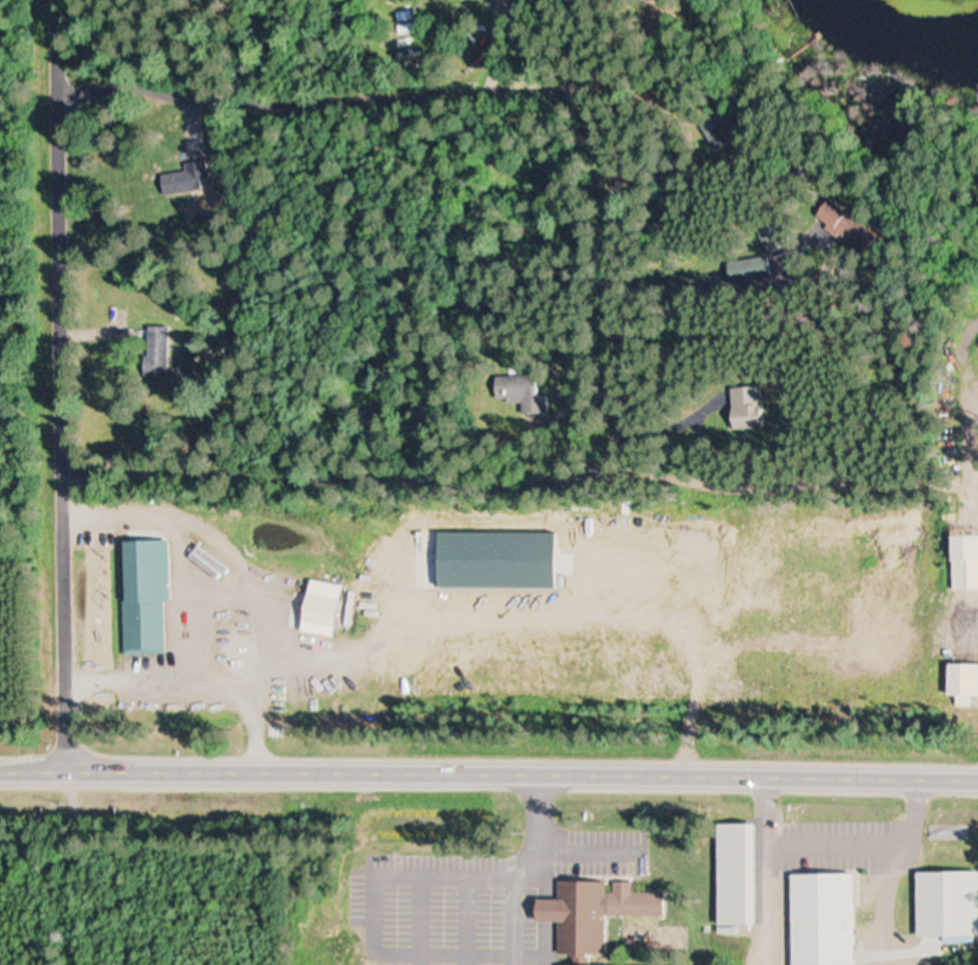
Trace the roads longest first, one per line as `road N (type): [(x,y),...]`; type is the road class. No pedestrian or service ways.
road 1 (primary): [(0,765),(977,774)]
road 2 (residential): [(67,764),(58,0)]
road 3 (residential): [(667,474),(64,472)]
road 4 (residential): [(59,87),(302,101),(600,92)]
road 5 (residential): [(600,92),(635,113),(650,135),(667,474)]
road 6 (residential): [(667,474),(942,477)]

